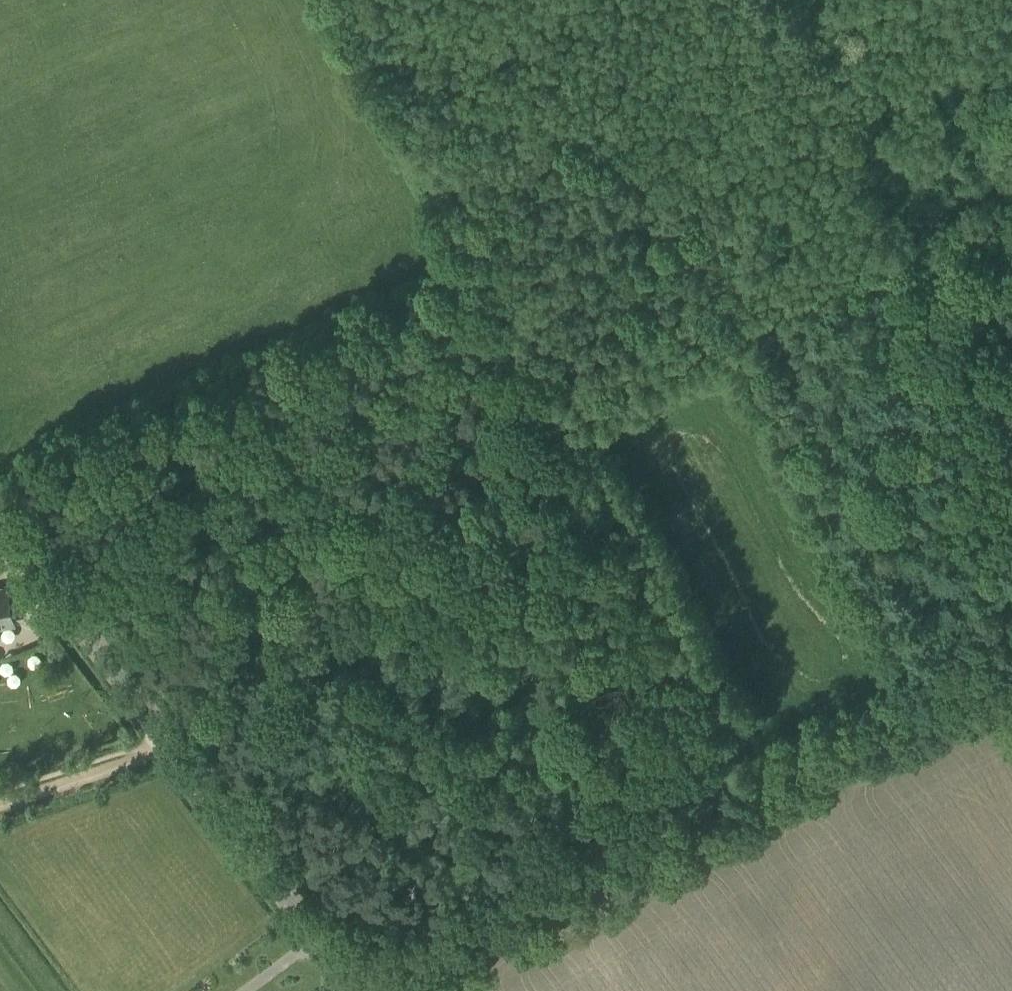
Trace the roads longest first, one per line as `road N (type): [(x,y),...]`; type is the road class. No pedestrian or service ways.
road 1 (tertiary): [(356,990),(0,523)]
road 2 (track): [(0,804),(171,747)]

